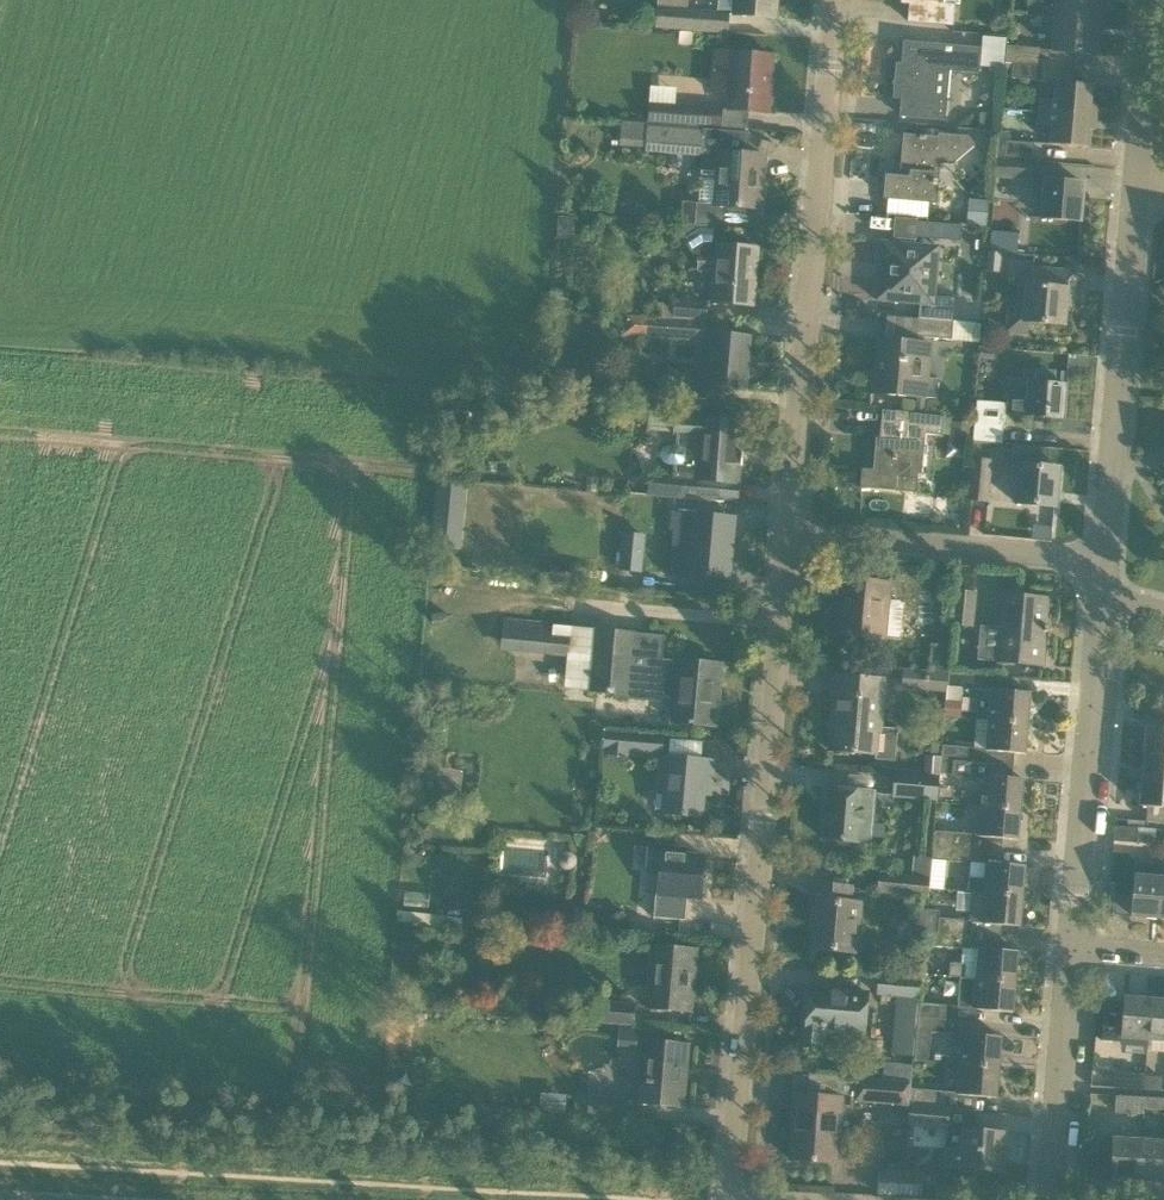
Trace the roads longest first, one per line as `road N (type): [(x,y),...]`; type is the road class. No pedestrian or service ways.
road 1 (residential): [(731,1199),(792,537)]
road 2 (residential): [(792,537),(842,0)]
road 3 (residential): [(1067,958),(1097,608)]
road 4 (residential): [(1100,565),(1129,220)]
road 5 (residential): [(1100,565),(792,537)]
road 6 (residential): [(1049,1199),(1067,958)]
road 7 (residential): [(1129,220),(1148,0)]

